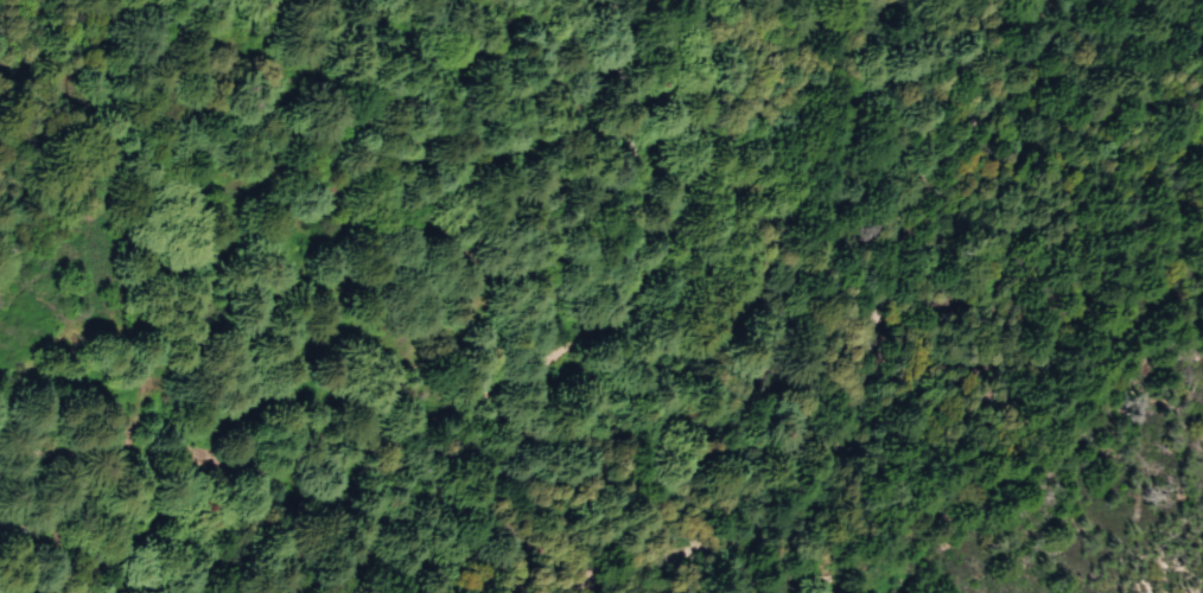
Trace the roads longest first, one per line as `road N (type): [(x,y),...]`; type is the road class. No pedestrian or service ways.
road 1 (residential): [(718,0),(707,136),(713,172),(604,333),(527,403),(382,435),(310,476),(230,466),(187,445),(138,451),(61,491),(0,483)]
road 2 (tertiary): [(539,592),(571,569),(676,559),(721,541),(778,511),(832,465),(953,102),(1023,0)]
road 3 (track): [(527,403),(447,312),(447,173),(503,0)]

